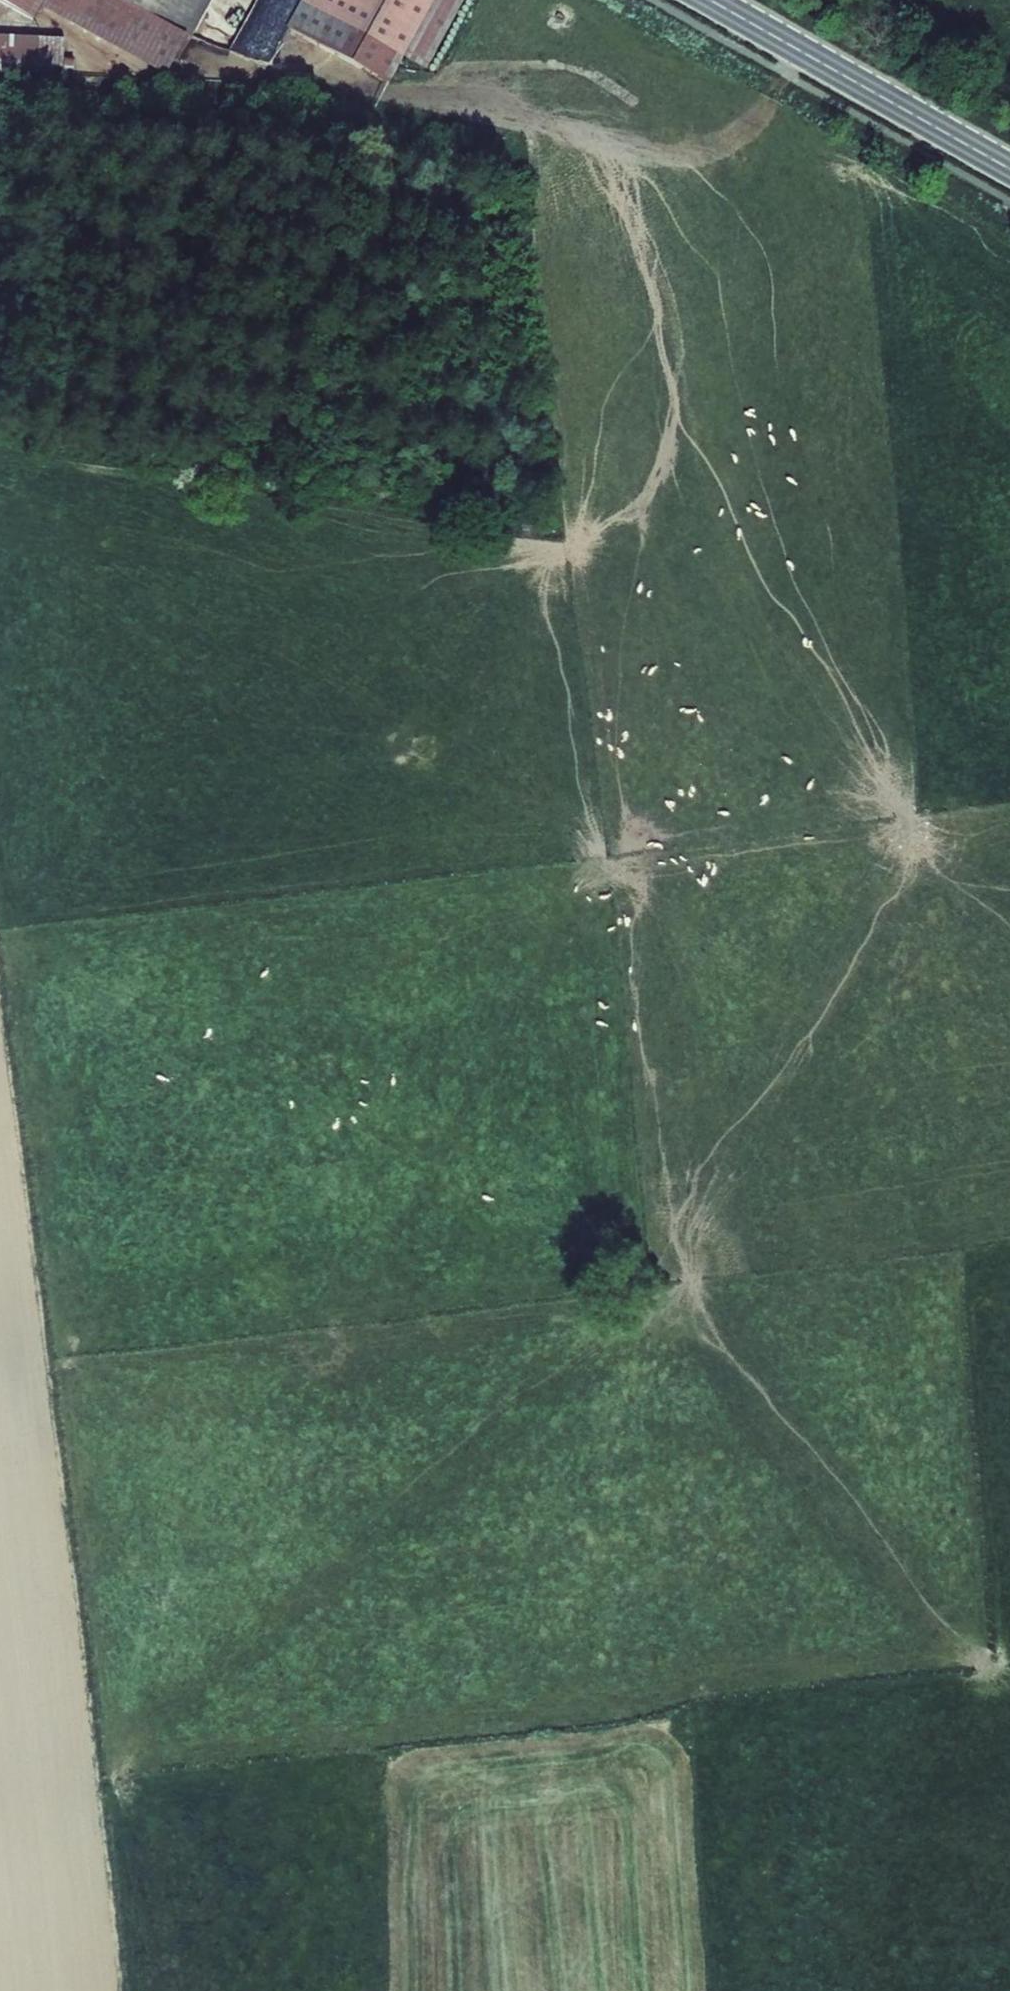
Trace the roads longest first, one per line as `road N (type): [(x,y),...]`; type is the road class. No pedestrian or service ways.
road 1 (secondary): [(713,0),(1009,168)]

